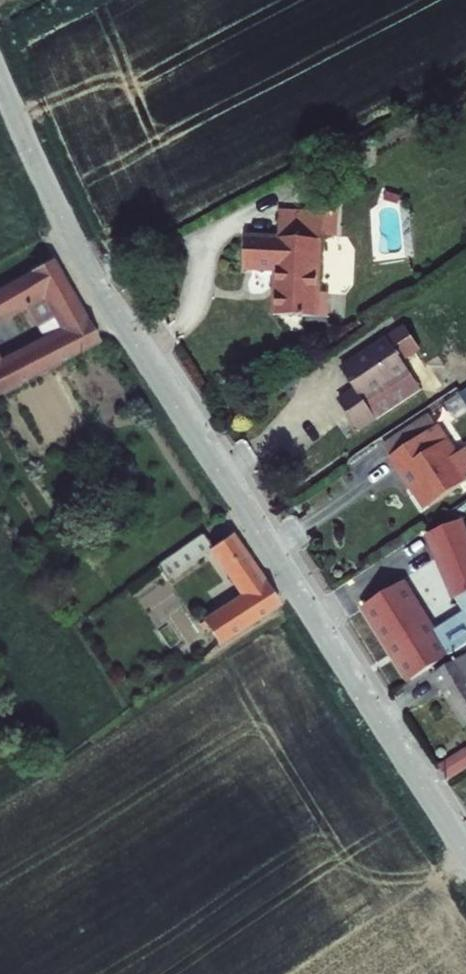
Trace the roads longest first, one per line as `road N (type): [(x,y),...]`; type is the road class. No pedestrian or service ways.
road 1 (tertiary): [(0,84),(140,353),(465,850)]

